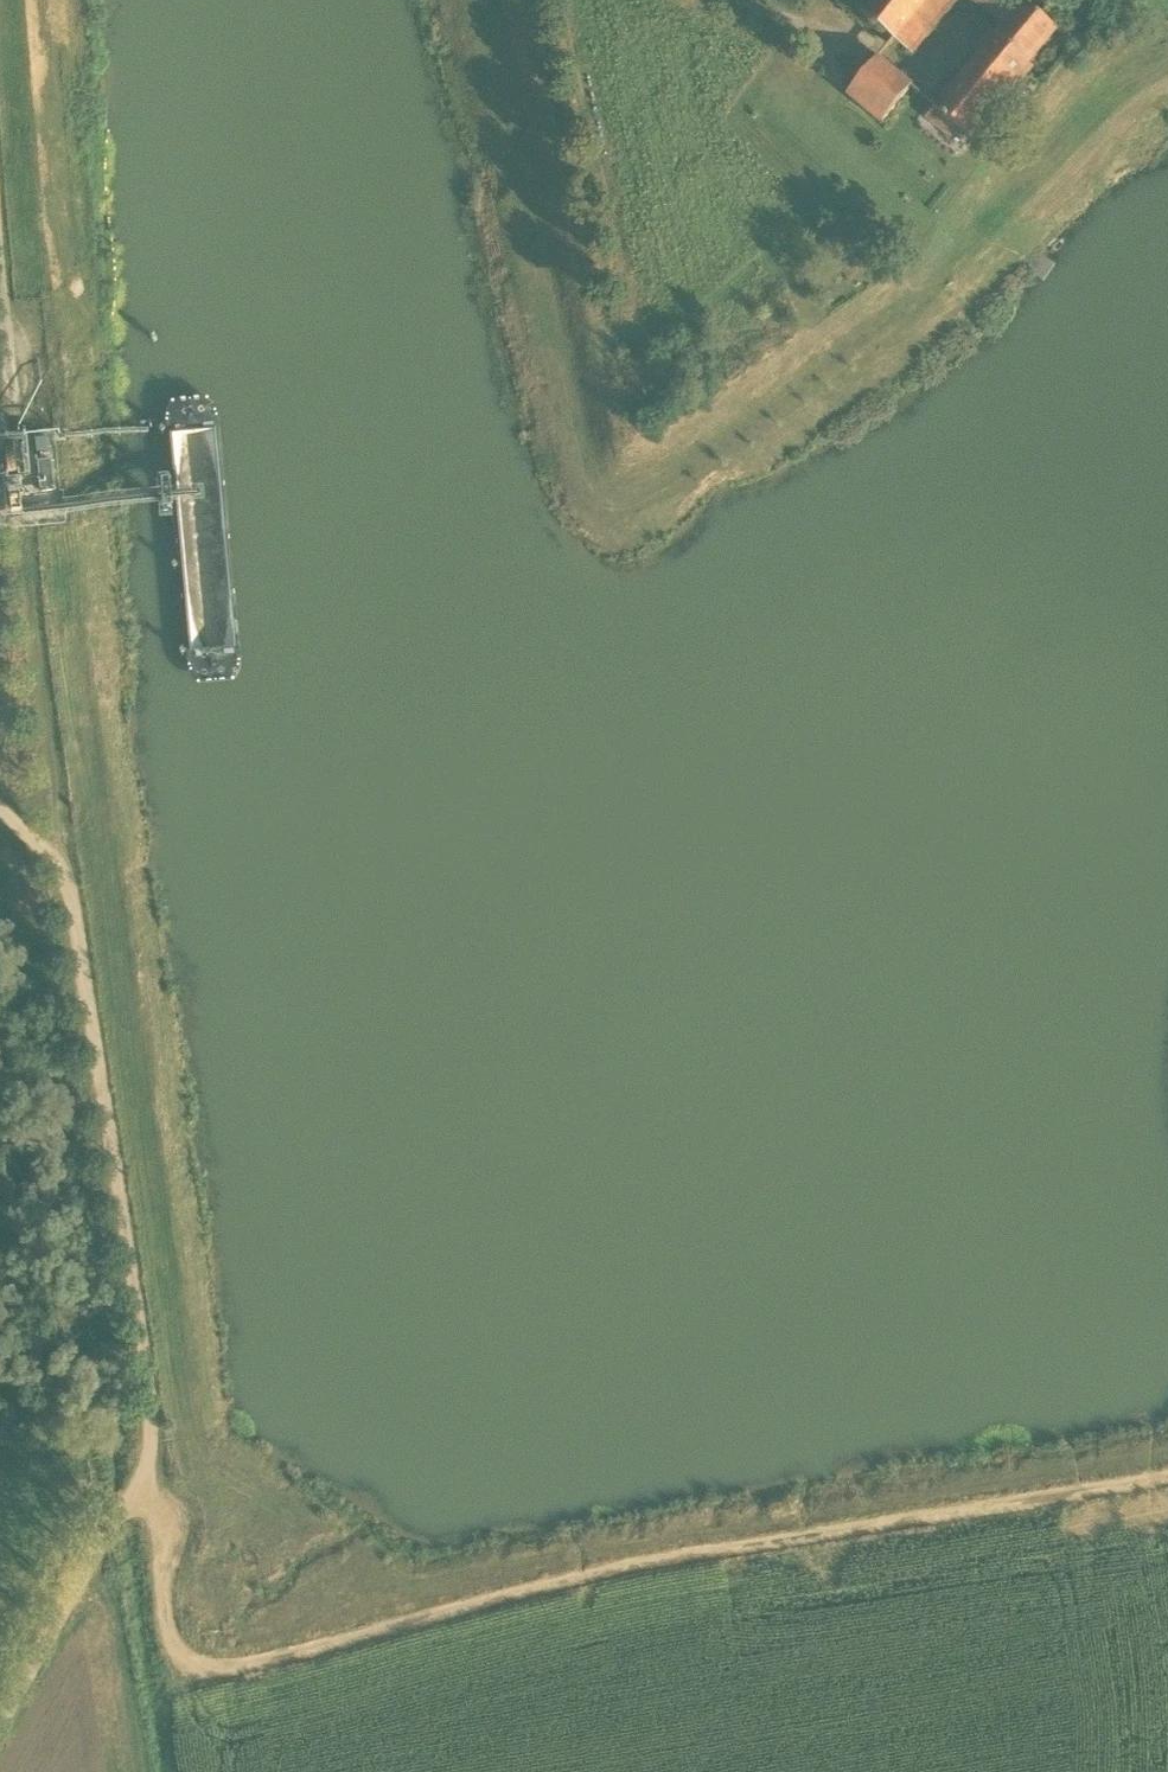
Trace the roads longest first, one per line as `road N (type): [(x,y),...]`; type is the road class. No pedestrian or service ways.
road 1 (track): [(147,1435),(174,1639),(192,1675),(243,1676),(319,1649),(629,1574),(1167,1487)]
road 2 (track): [(0,1720),(125,1508),(147,1435),(140,1324),(59,842)]
road 3 (track): [(59,842),(0,302)]
road 4 (track): [(450,1614),(398,1771)]

